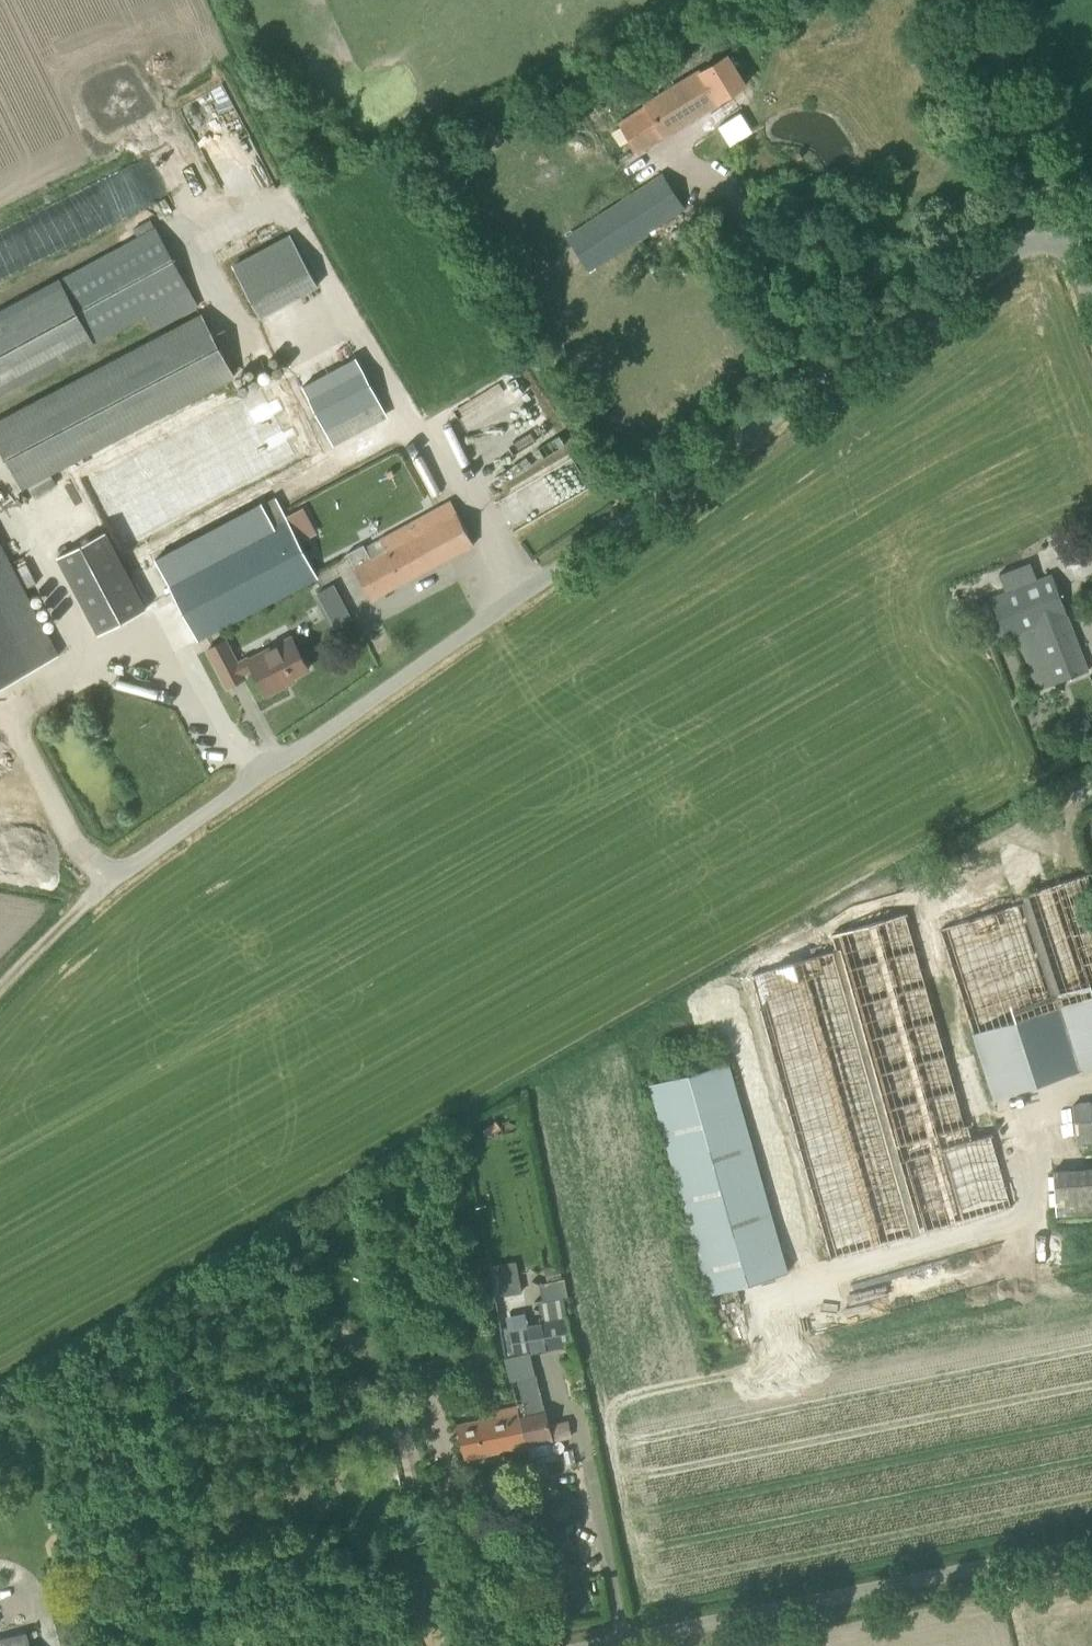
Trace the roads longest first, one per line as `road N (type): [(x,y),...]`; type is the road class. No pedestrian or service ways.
road 1 (unclassified): [(105,882),(1066,206)]
road 2 (unclassified): [(570,1645),(1091,1538)]
road 3 (unclassified): [(1066,206),(1004,0)]
road 4 (track): [(0,991),(105,882)]

